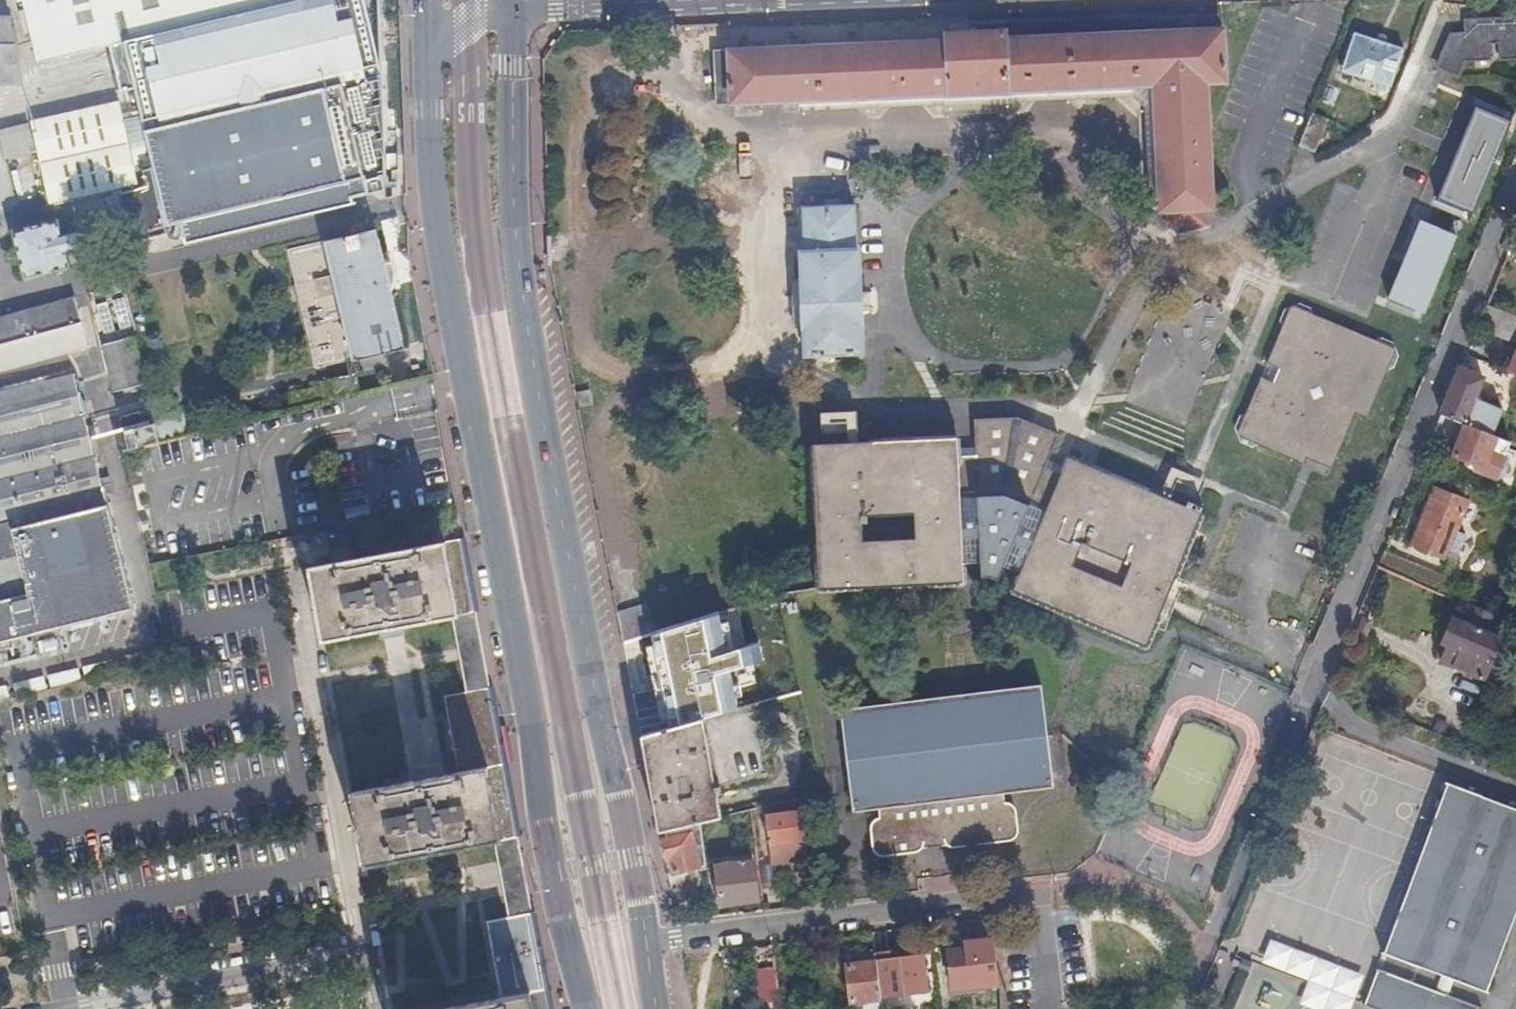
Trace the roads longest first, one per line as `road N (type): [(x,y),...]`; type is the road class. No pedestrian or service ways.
road 1 (primary): [(429,44),(433,192),(553,874),(584,1008)]
road 2 (primary): [(647,942),(527,324),(508,8)]
road 3 (residential): [(1309,695),(1515,194)]
road 4 (residential): [(647,942),(1038,896)]
road 5 (tertiary): [(687,0),(508,8)]

